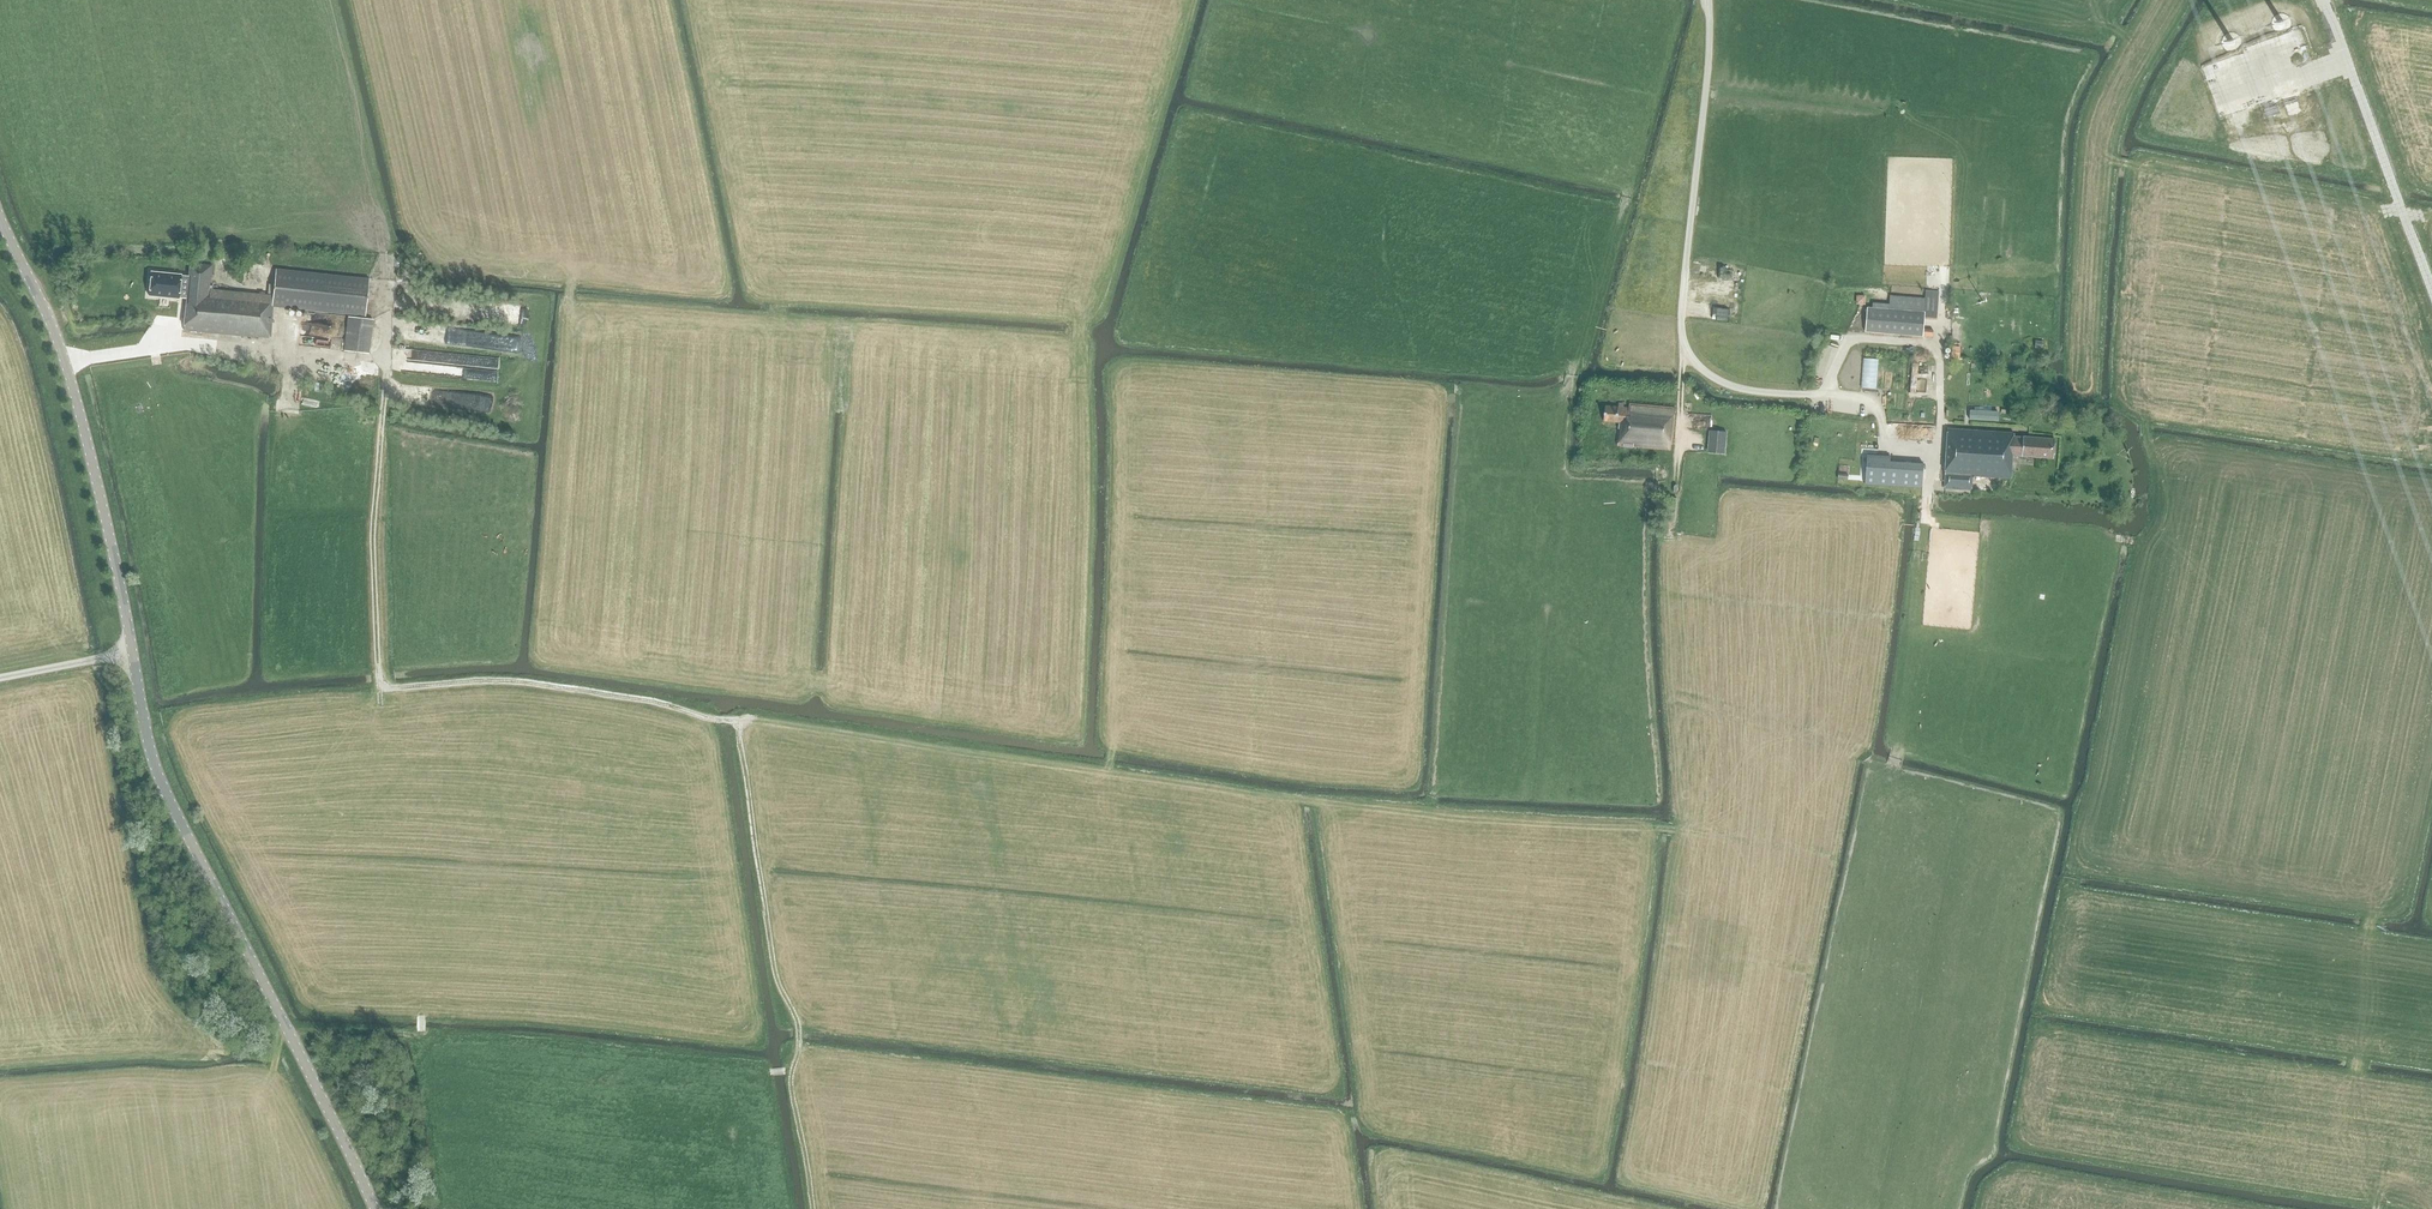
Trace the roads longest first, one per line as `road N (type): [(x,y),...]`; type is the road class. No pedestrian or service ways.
road 1 (tertiary): [(373,1208),(159,779),(79,409),(0,212)]

